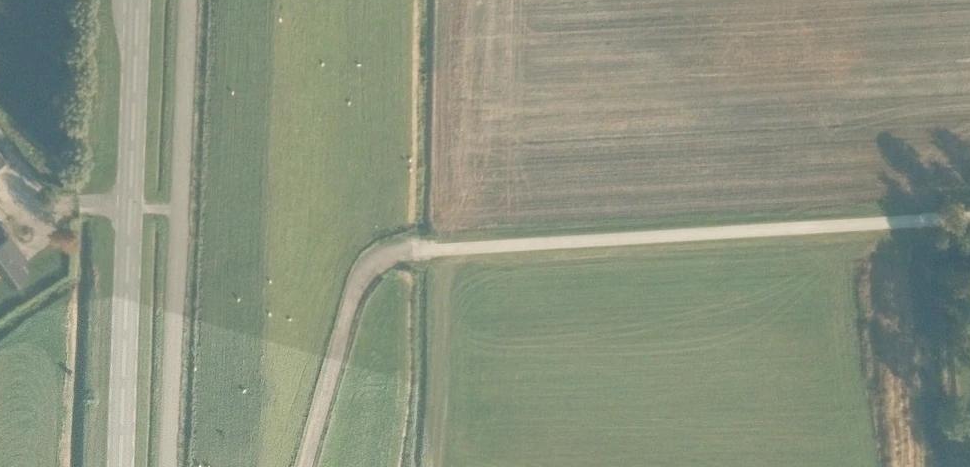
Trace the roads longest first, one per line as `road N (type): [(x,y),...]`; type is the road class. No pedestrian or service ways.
road 1 (unclassified): [(169,466),(190,0)]
road 2 (primary): [(121,466),(138,0)]

